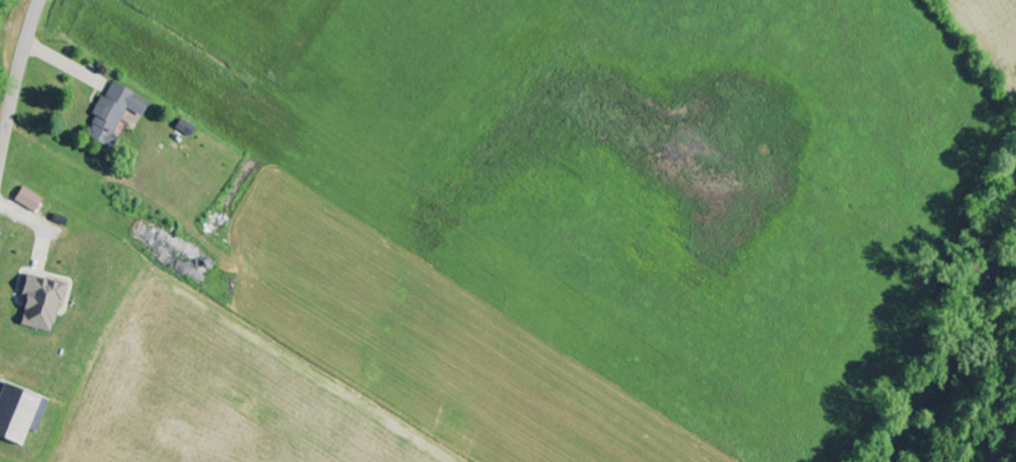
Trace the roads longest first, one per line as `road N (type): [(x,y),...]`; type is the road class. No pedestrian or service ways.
road 1 (secondary): [(0,158),(18,63),(40,0)]

